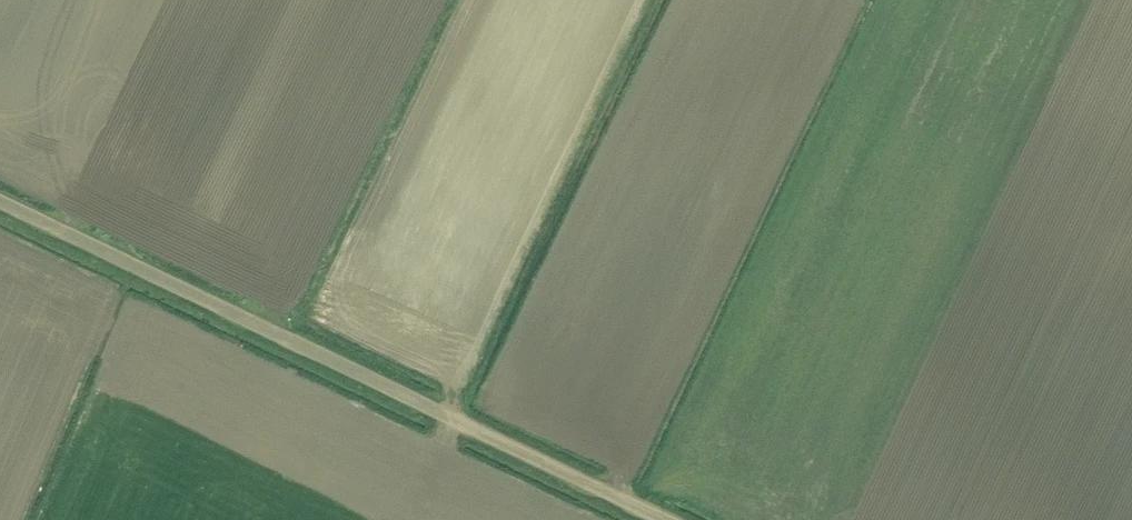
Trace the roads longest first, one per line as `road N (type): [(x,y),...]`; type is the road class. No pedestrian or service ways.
road 1 (unclassified): [(649,519),(0,209)]

